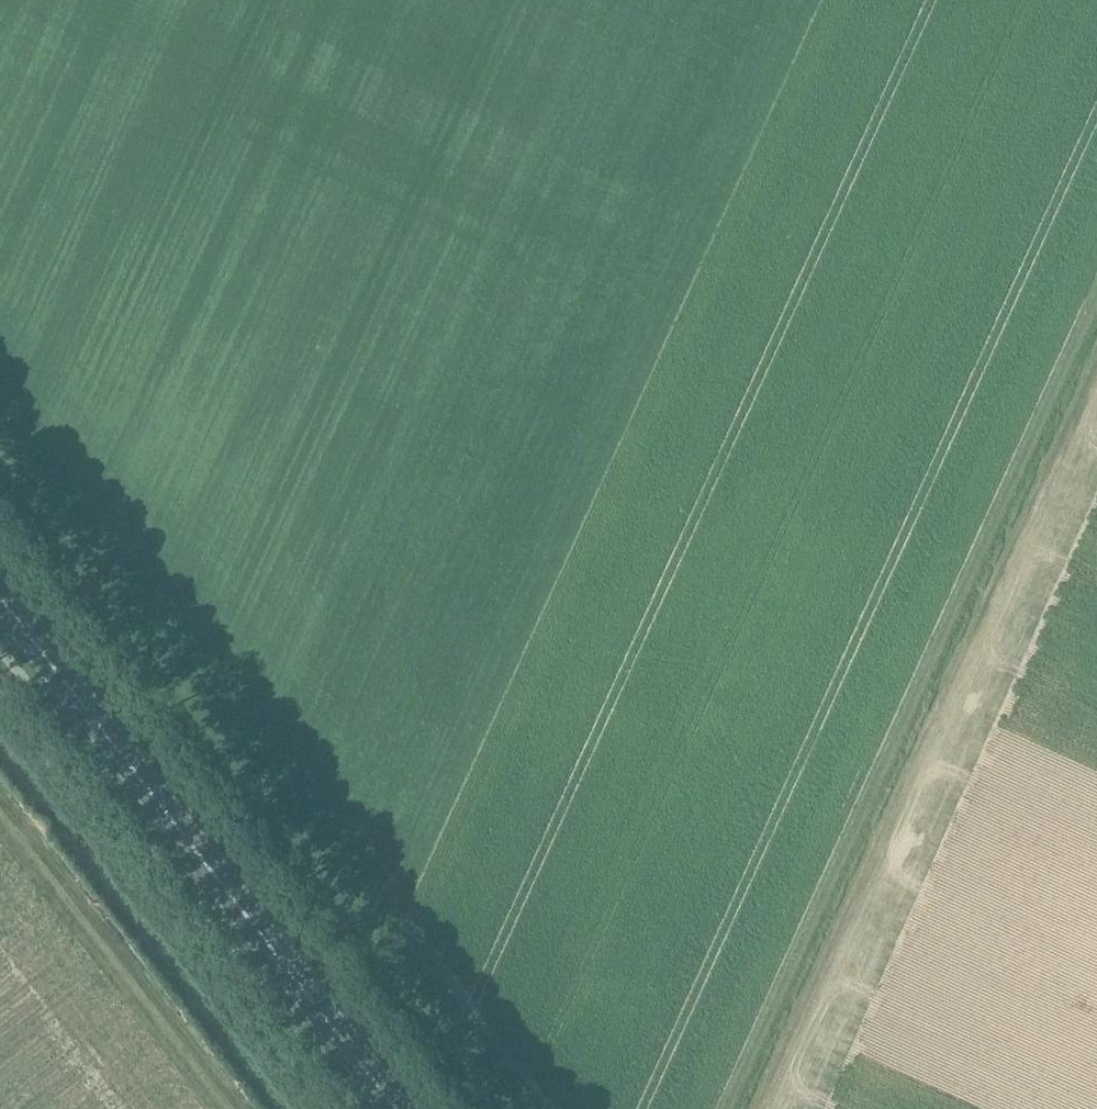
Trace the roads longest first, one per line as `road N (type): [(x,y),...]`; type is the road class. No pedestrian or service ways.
road 1 (secondary): [(413,1108),(0,566)]

